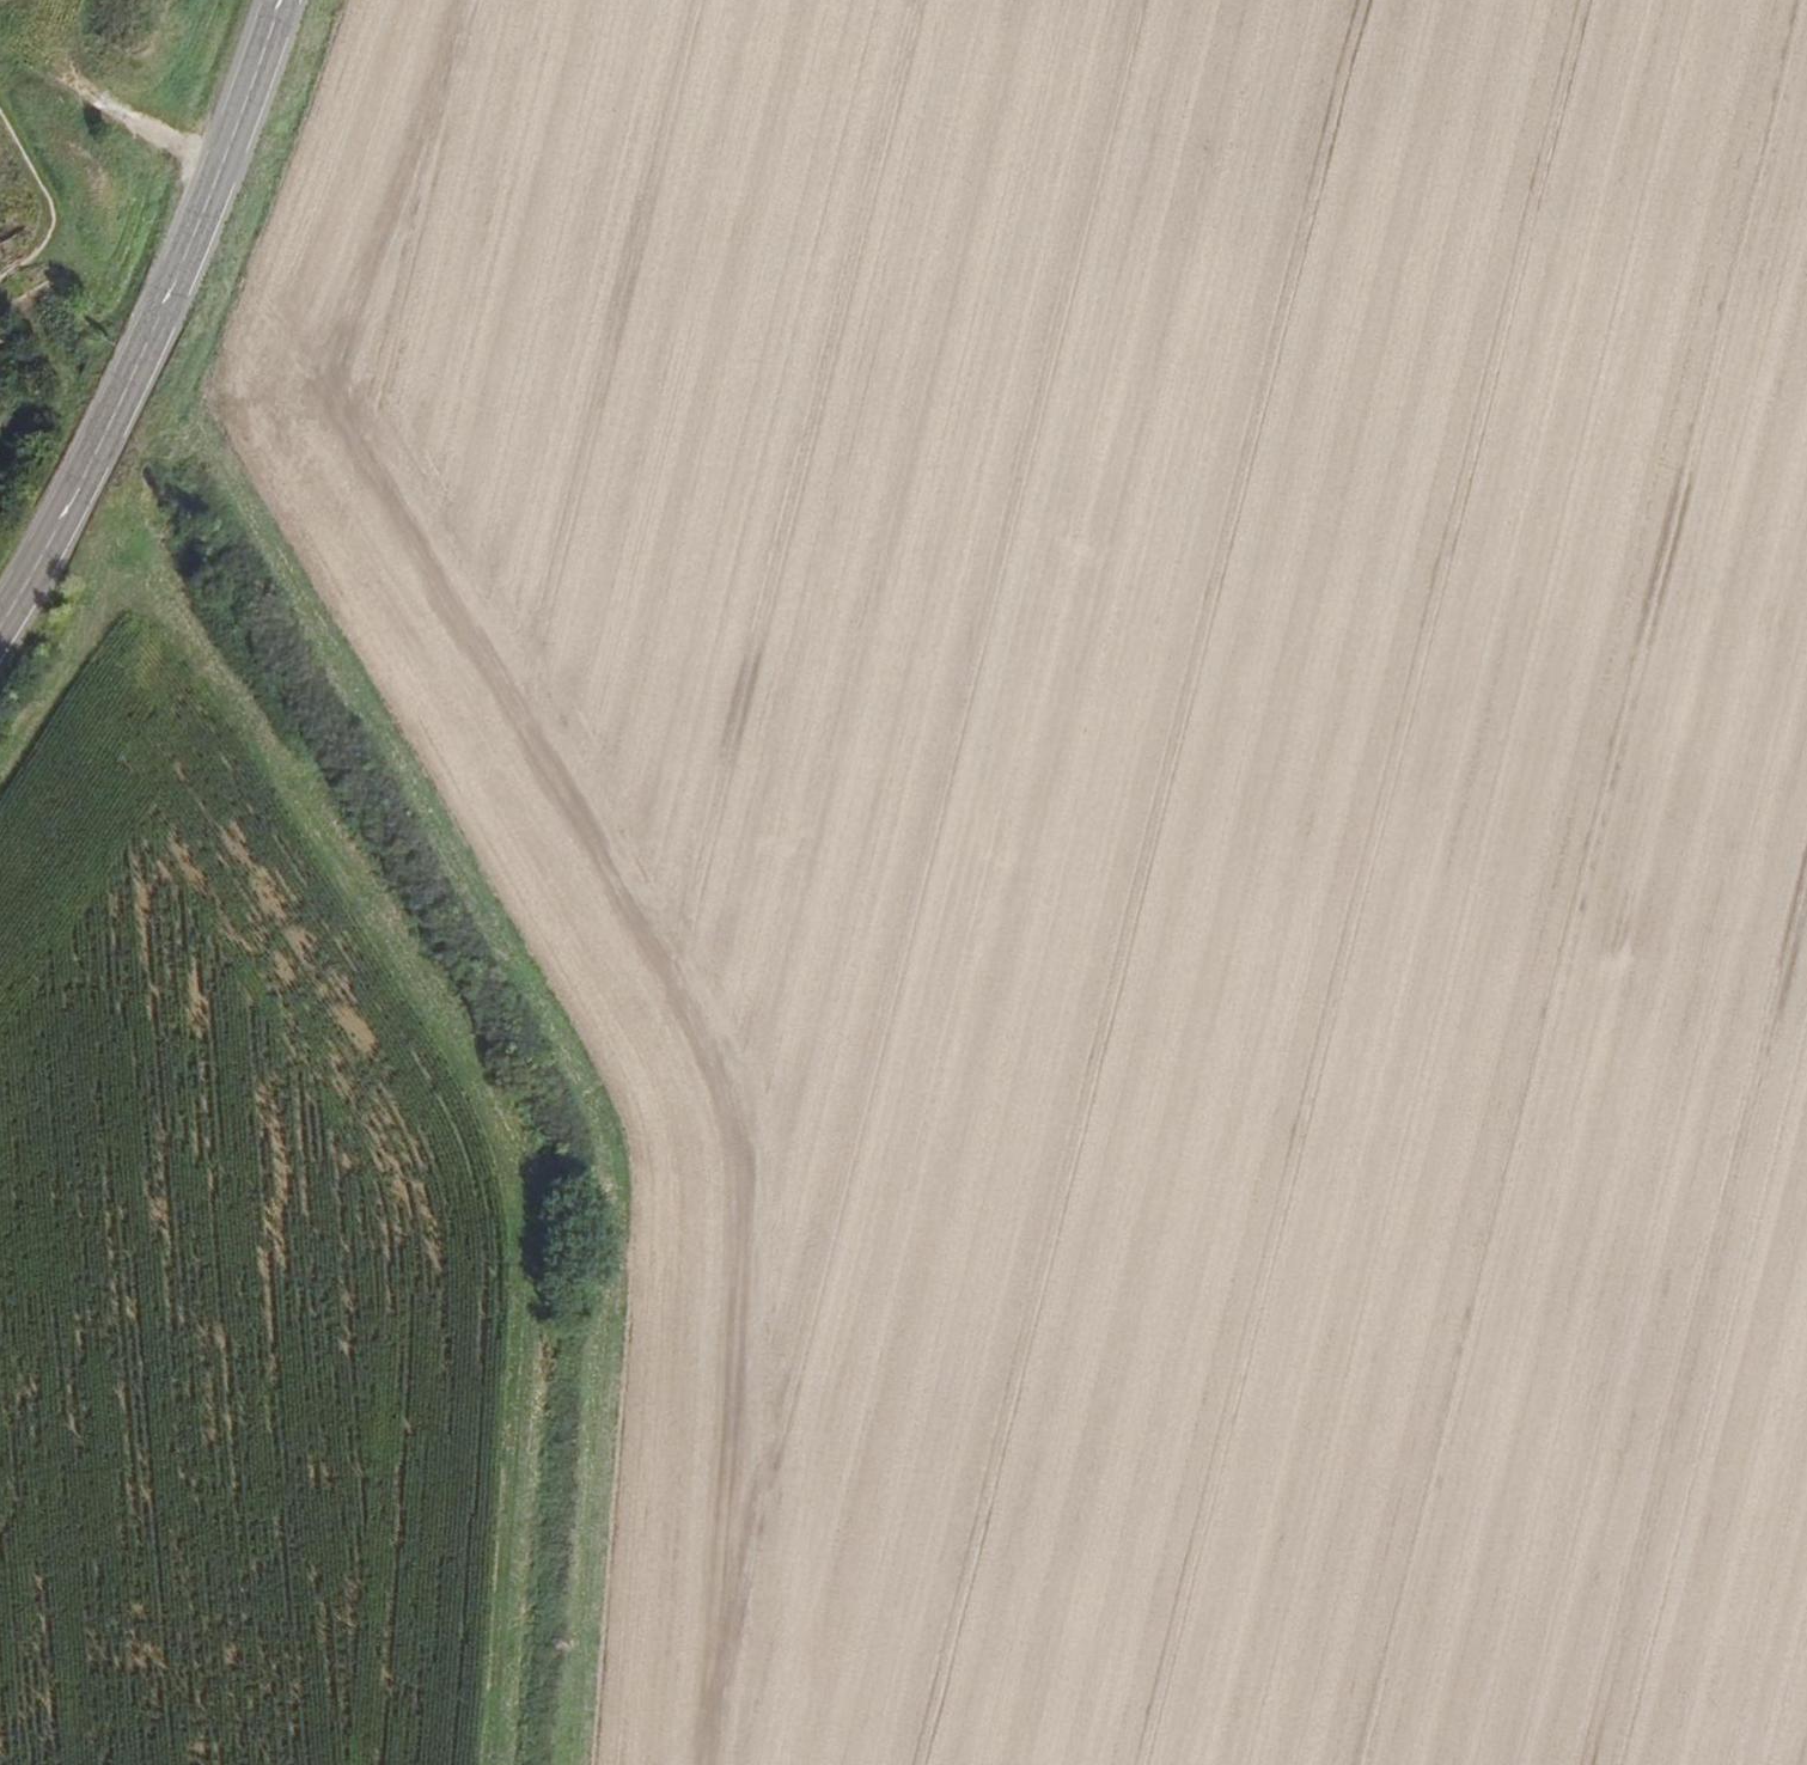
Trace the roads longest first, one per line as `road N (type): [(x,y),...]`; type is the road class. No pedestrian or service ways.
road 1 (secondary): [(0,629),(90,466),(178,276),(283,0)]
road 2 (track): [(0,764),(114,586)]
road 3 (track): [(223,157),(102,105),(42,56)]

